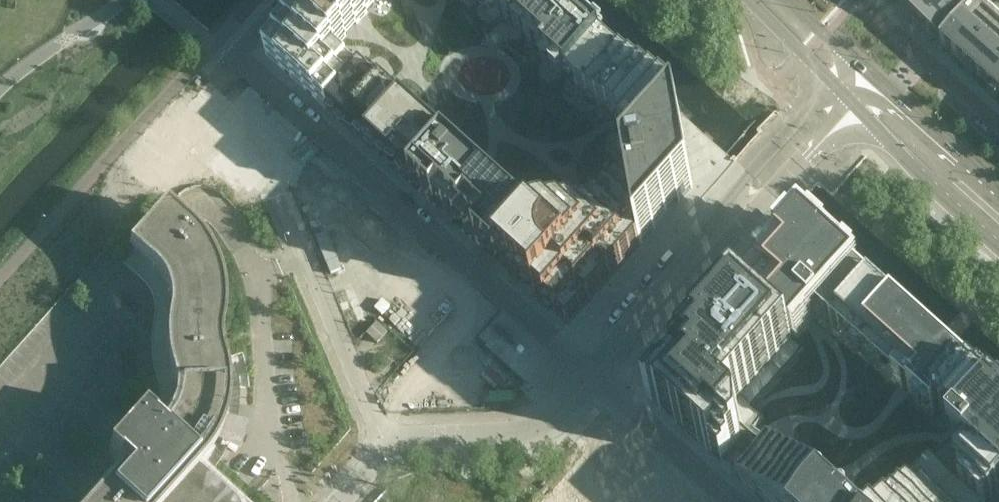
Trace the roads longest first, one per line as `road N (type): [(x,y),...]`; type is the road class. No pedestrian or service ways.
road 1 (residential): [(591,374),(236,57)]
road 2 (unclassified): [(387,450),(281,201)]
road 3 (unclassified): [(387,450),(403,440),(534,431),(591,374)]
road 4 (unclassified): [(591,374),(736,218)]
road 5 (residential): [(732,501),(591,374)]
road 6 (residential): [(998,127),(857,0)]
road 7 (unclassified): [(832,84),(749,177),(736,218)]
road 8 (unclassified): [(736,218),(771,197),(855,106)]
road 9 (tertiary): [(972,191),(952,156),(866,73)]
road 10 (tertiary): [(855,106),(929,178),(972,191)]

